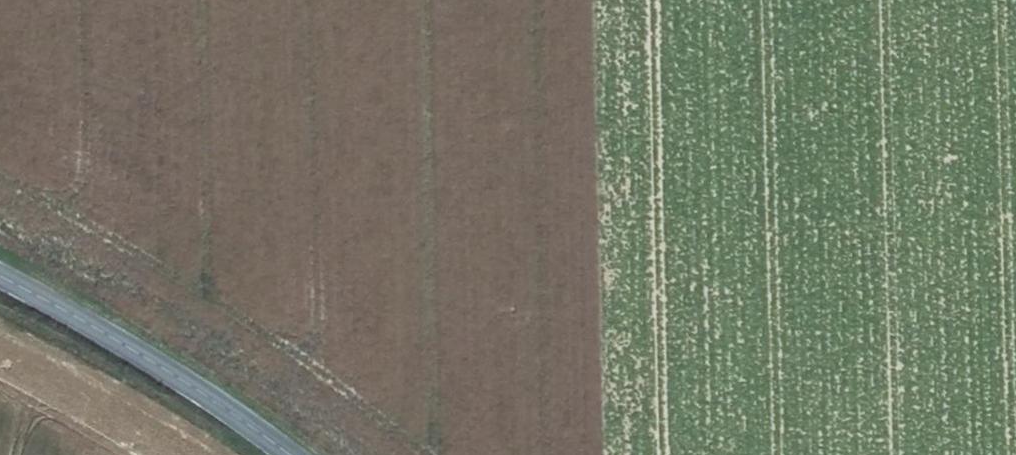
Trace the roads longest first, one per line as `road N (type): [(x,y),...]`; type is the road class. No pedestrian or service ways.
road 1 (secondary): [(0,279),(187,383),(288,454)]

